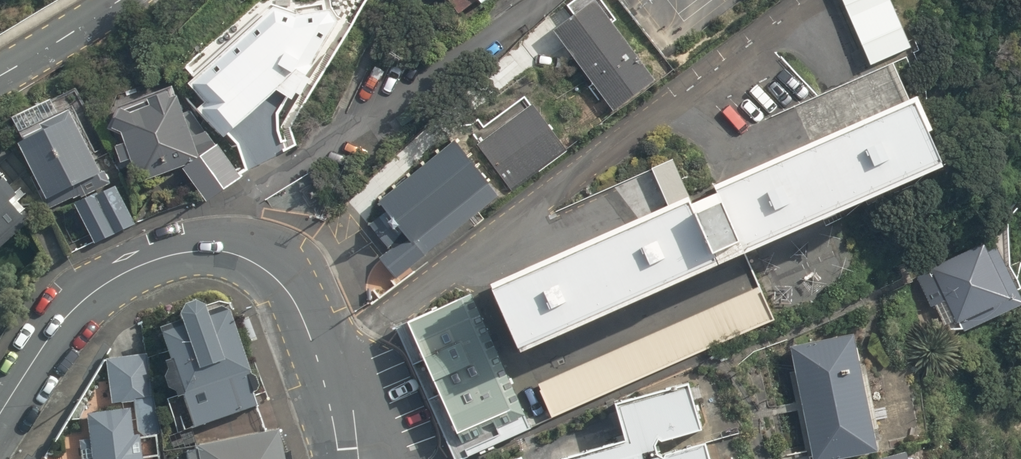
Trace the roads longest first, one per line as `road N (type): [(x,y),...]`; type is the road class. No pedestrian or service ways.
road 1 (tertiary): [(0,420),(59,326),(97,288),(142,264),(196,250),(244,257),(286,289),(349,422)]
road 2 (tertiary): [(120,0),(0,76)]

